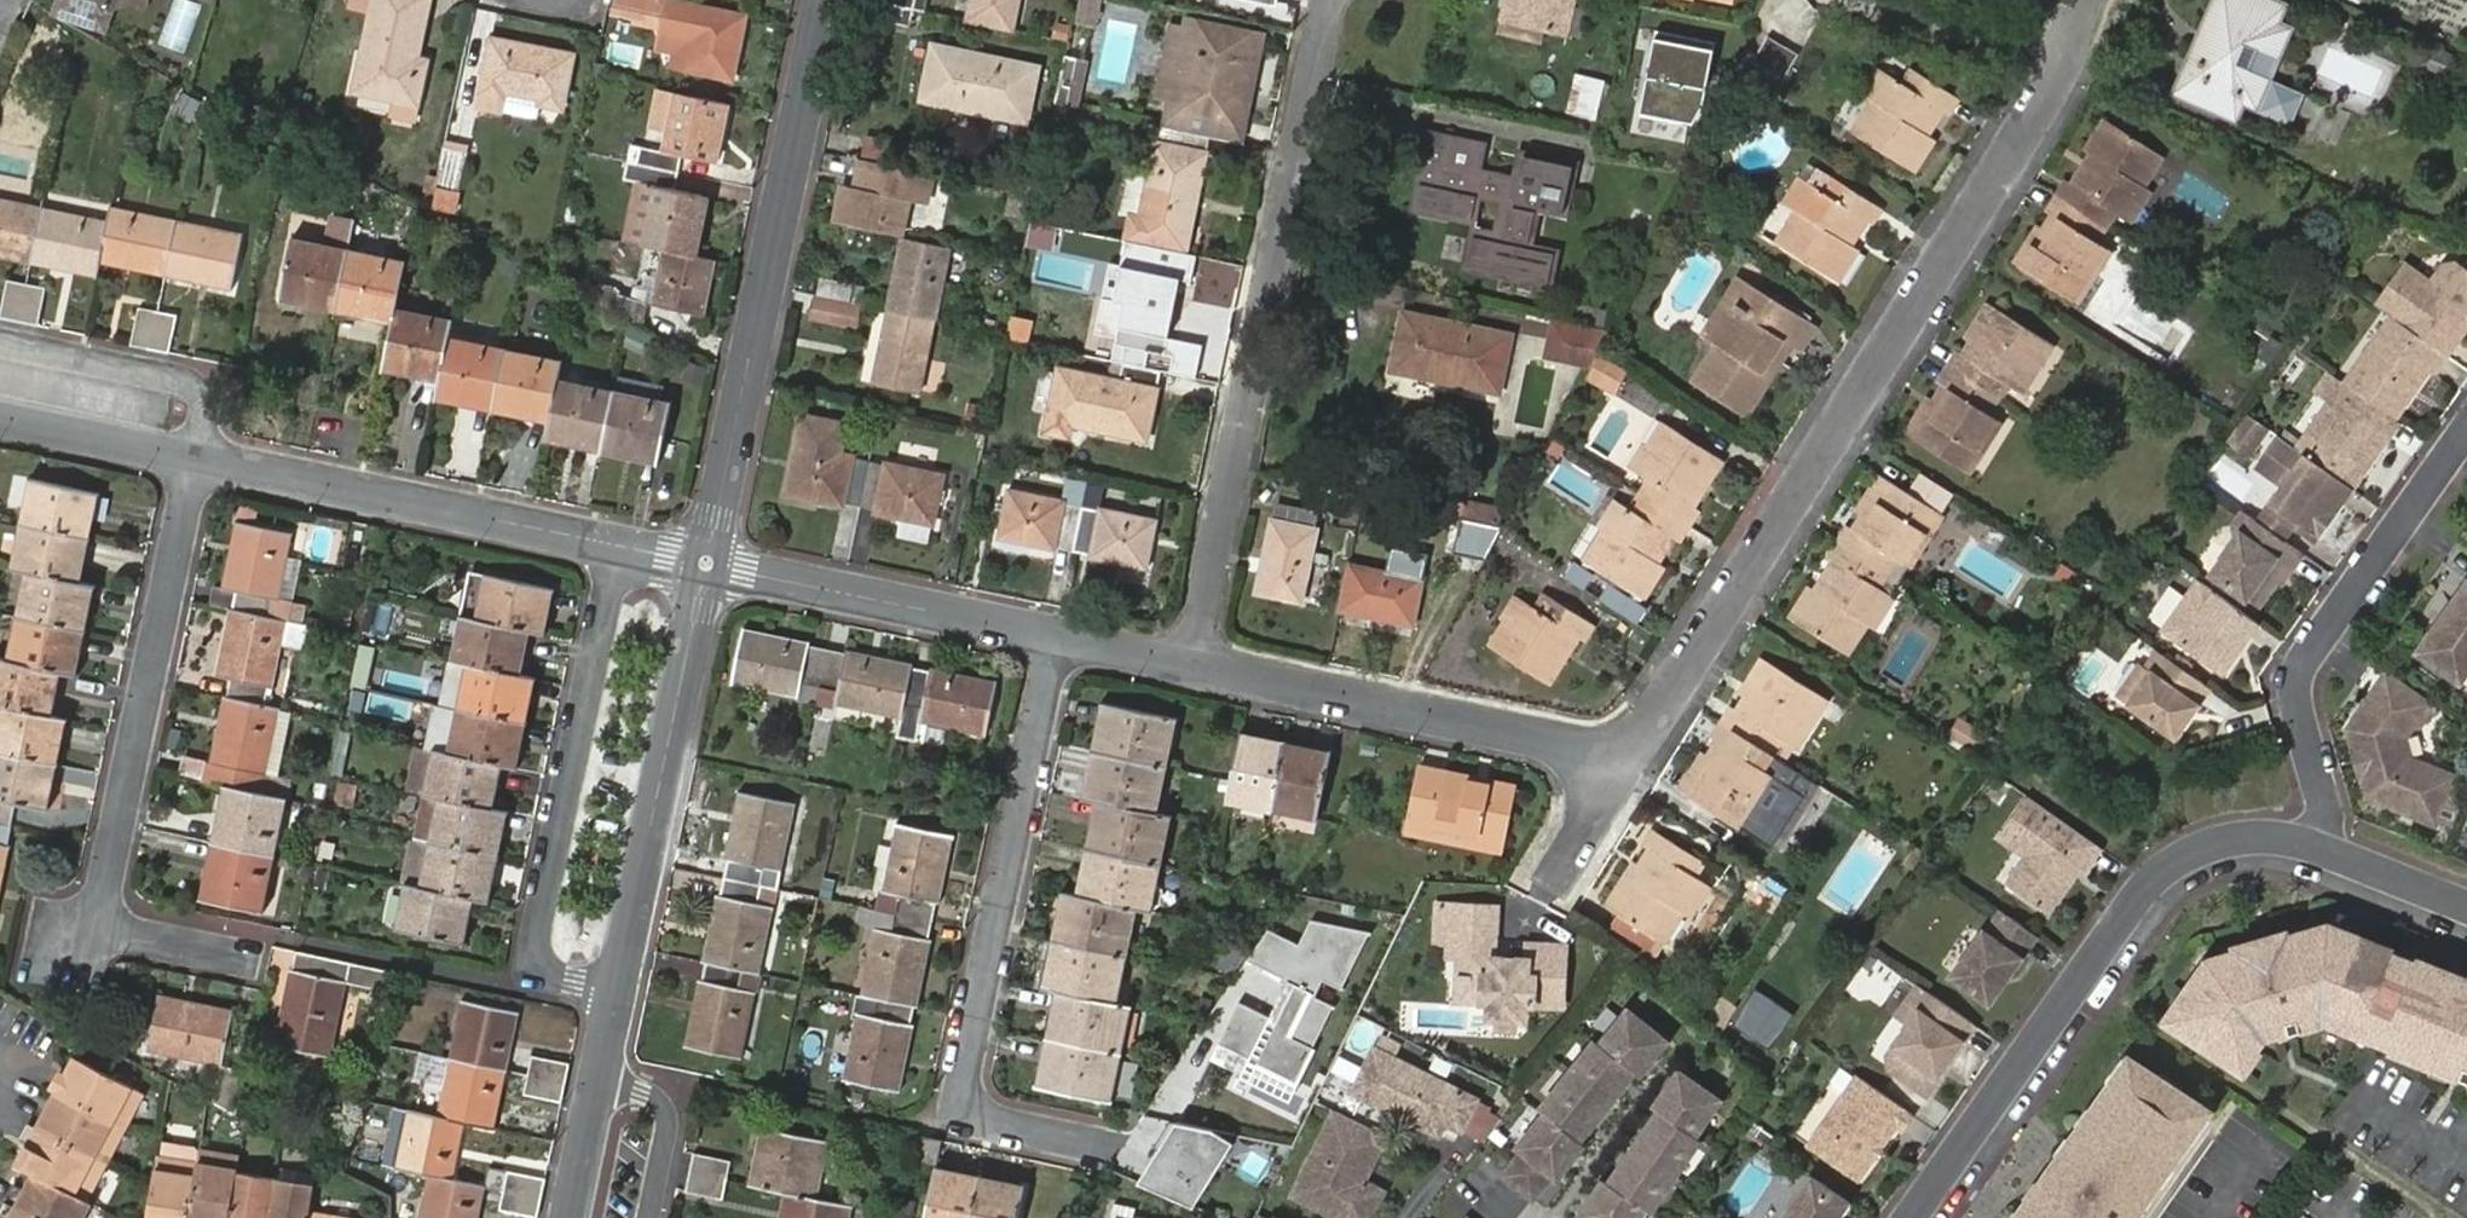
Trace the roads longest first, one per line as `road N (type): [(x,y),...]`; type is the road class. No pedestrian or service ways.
road 1 (residential): [(2096,0),(2075,62),(1623,757)]
road 2 (residential): [(1335,0),(1197,668)]
road 3 (residential): [(573,1217),(708,563)]
road 4 (residential): [(1111,1148),(971,1123),(956,1104),(1052,638)]
road 5 (residential): [(1910,1217),(2145,880),(2203,845),(2242,835),(2282,837),(2333,855)]
road 6 (residential): [(708,563),(826,0)]
road 7 (residential): [(197,459),(708,563)]
road 8 (residential): [(69,940),(102,903),(197,459)]
road 9 (residential): [(2466,430),(2299,676),(2298,711),(2333,855)]
road 10 (residential): [(1197,668),(1623,757)]
road 11 (residential): [(708,563),(1052,638)]
road 12 (residential): [(0,420),(197,459)]
road 13 (residential): [(1623,757),(1539,901)]
road 14 (residential): [(1052,638),(1197,668)]
road 15 (residential): [(2333,855),(2466,907)]

